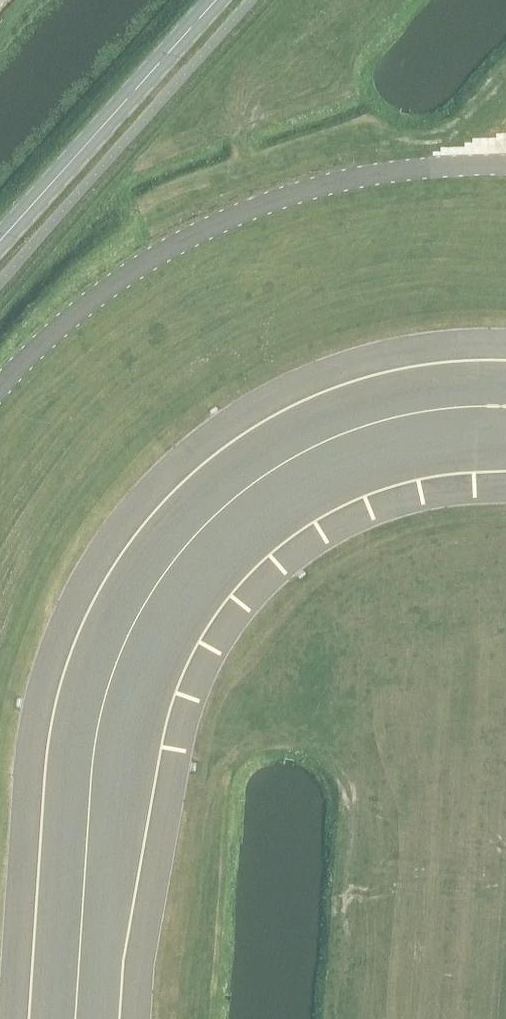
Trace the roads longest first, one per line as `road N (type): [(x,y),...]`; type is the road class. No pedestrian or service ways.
road 1 (secondary): [(0,245),(220,0)]

